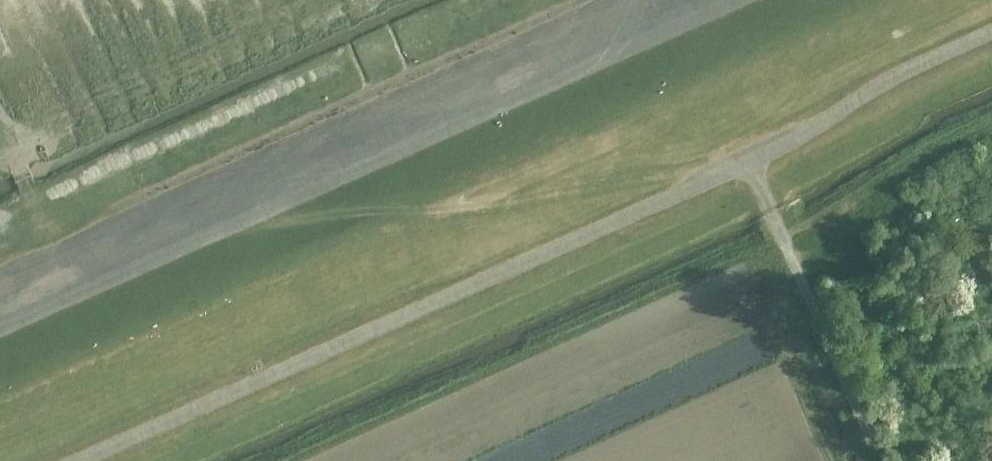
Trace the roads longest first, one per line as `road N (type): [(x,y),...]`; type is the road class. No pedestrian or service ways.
road 1 (track): [(0,326),(736,0)]
road 2 (track): [(748,157),(221,231)]

